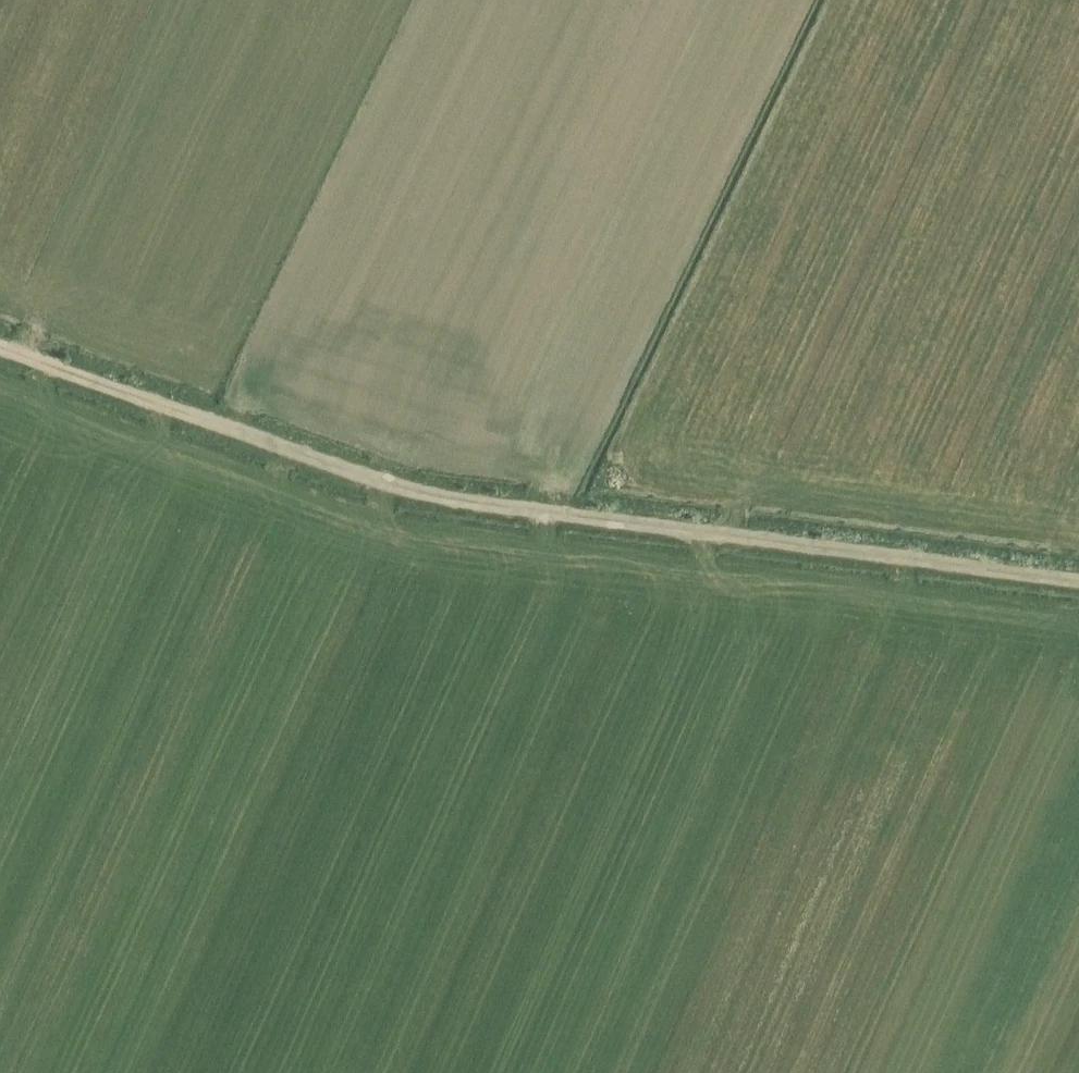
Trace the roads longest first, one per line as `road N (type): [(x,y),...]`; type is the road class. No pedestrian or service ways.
road 1 (track): [(1078,579),(405,487),(0,343)]

